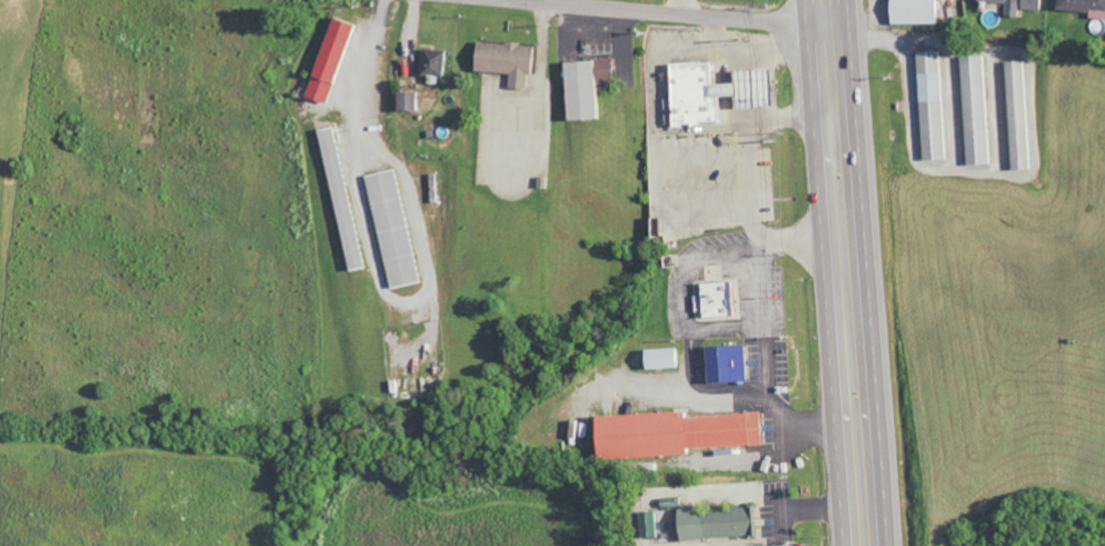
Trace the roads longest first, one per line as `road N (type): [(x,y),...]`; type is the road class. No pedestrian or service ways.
road 1 (primary): [(891,545),(852,0)]
road 2 (primary): [(806,0),(844,545)]
road 3 (tertiary): [(808,23),(537,0)]

